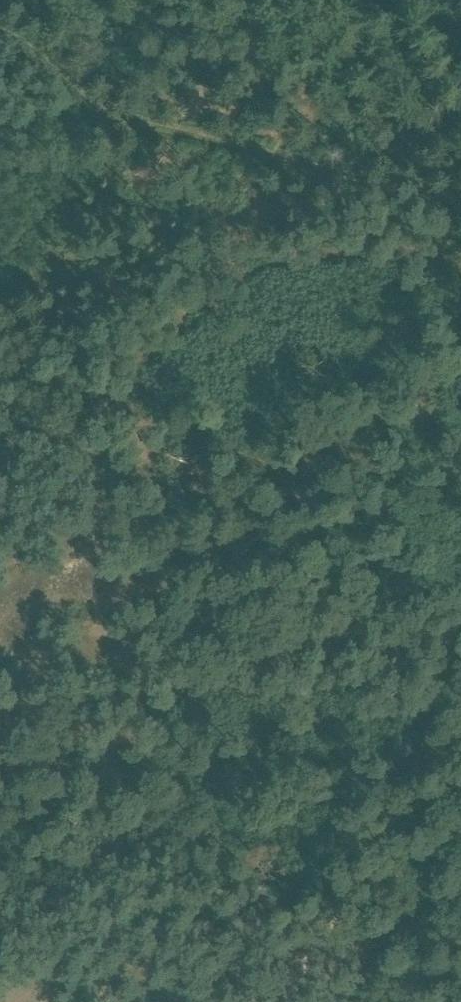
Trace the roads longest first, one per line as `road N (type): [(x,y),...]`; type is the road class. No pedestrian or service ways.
road 1 (track): [(460,222),(255,140),(112,111),(0,26)]

